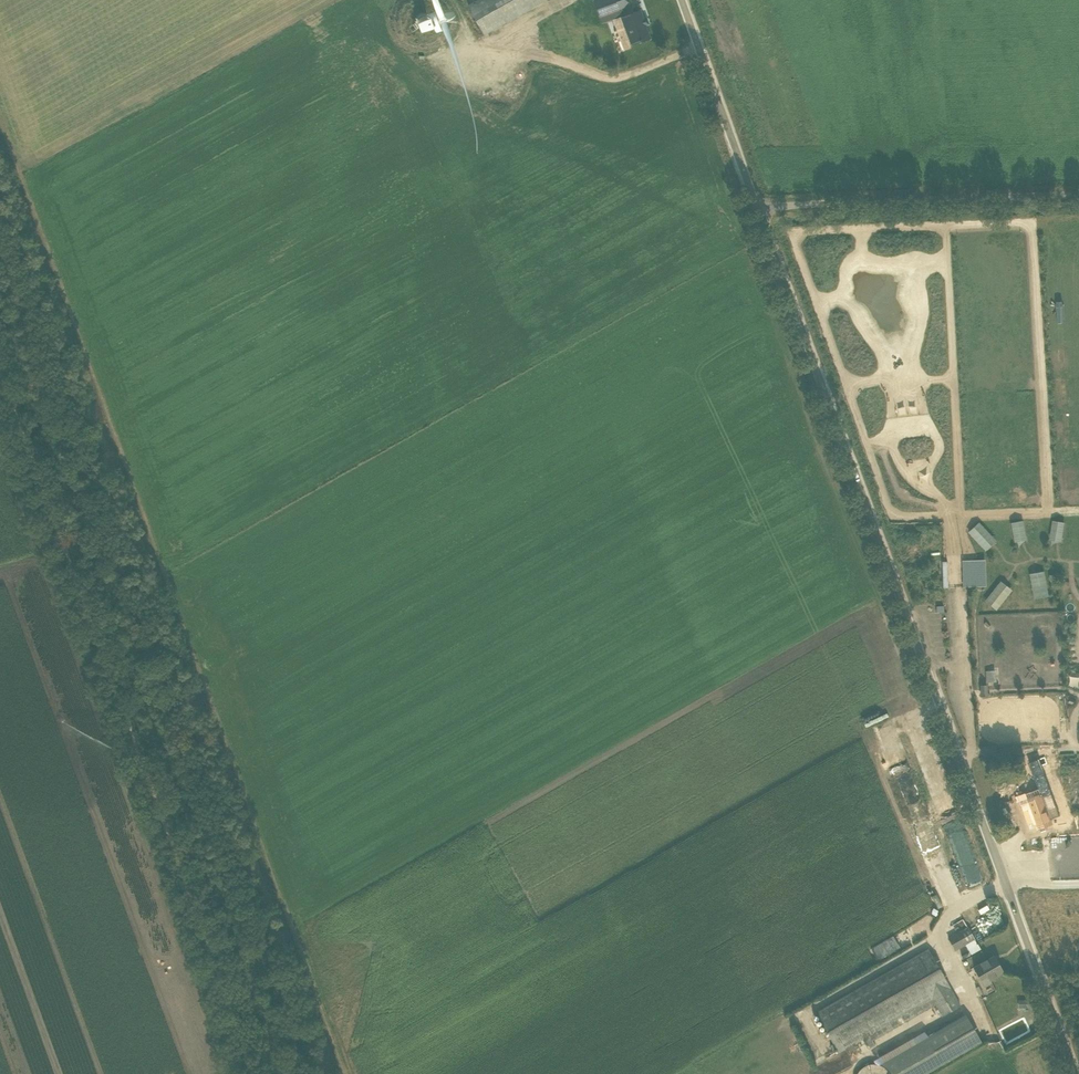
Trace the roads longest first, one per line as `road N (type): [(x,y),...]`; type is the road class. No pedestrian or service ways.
road 1 (unclassified): [(1073,1073),(762,206)]
road 2 (unclassified): [(762,206),(1078,195)]
road 3 (unclassified): [(762,206),(687,0)]

